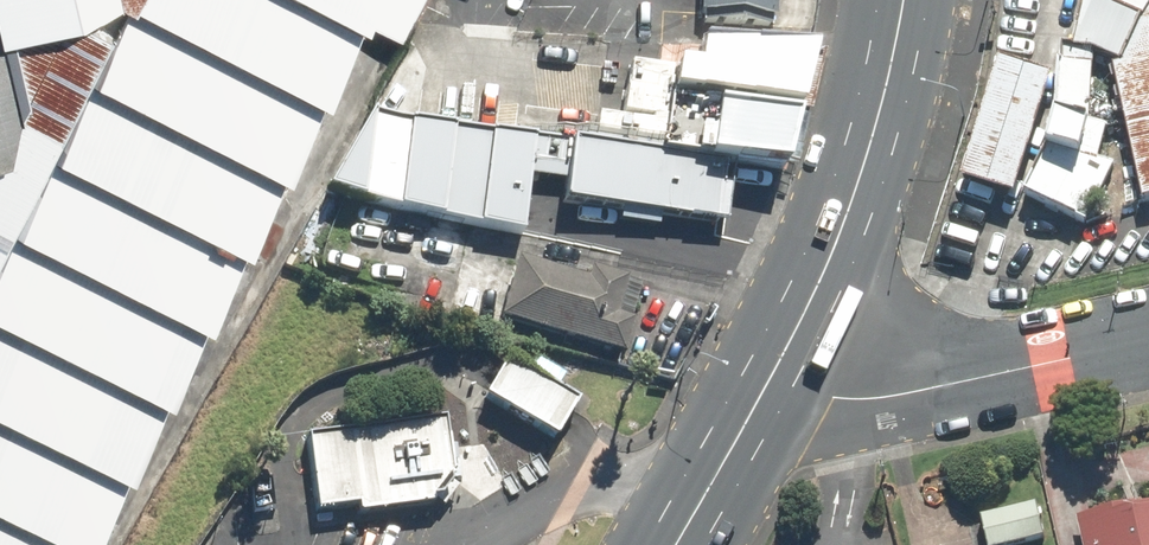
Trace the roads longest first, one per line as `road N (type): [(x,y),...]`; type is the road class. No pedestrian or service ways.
road 1 (primary): [(904,0),(865,165),(780,363)]
road 2 (residential): [(1148,338),(905,396),(848,392),(780,363)]
road 3 (primary): [(780,363),(676,544)]

